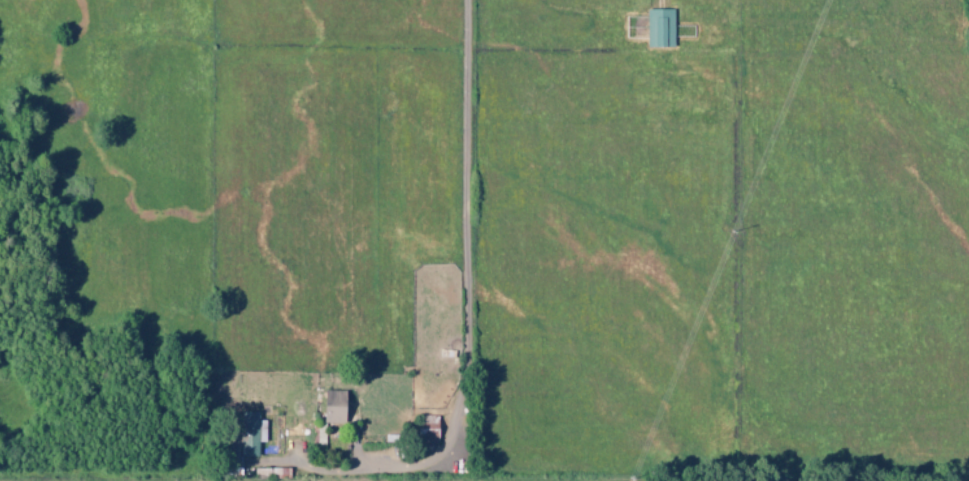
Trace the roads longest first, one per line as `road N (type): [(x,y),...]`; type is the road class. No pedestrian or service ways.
road 1 (residential): [(470,0),(466,416),(447,452),(404,471)]

